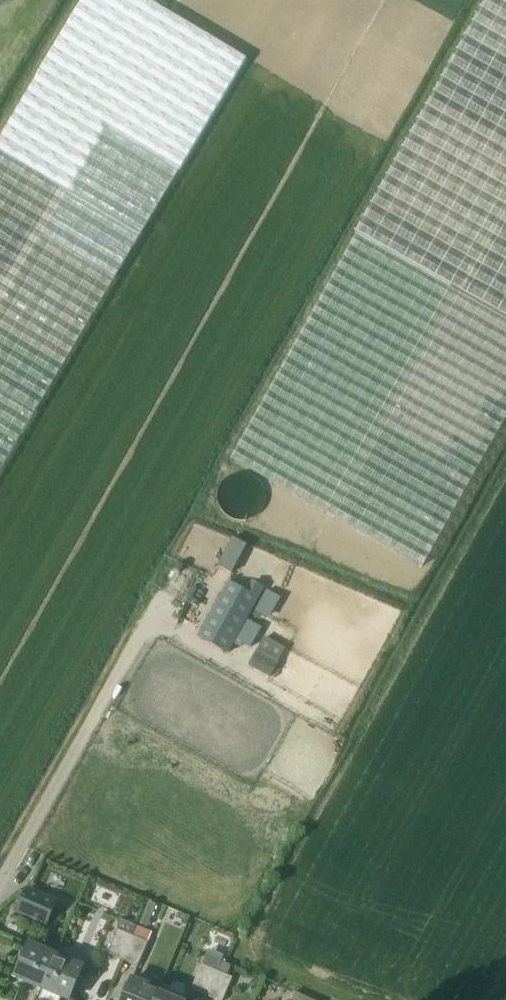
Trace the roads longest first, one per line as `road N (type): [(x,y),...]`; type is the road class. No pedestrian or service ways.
road 1 (track): [(505,801),(423,951),(293,896)]

